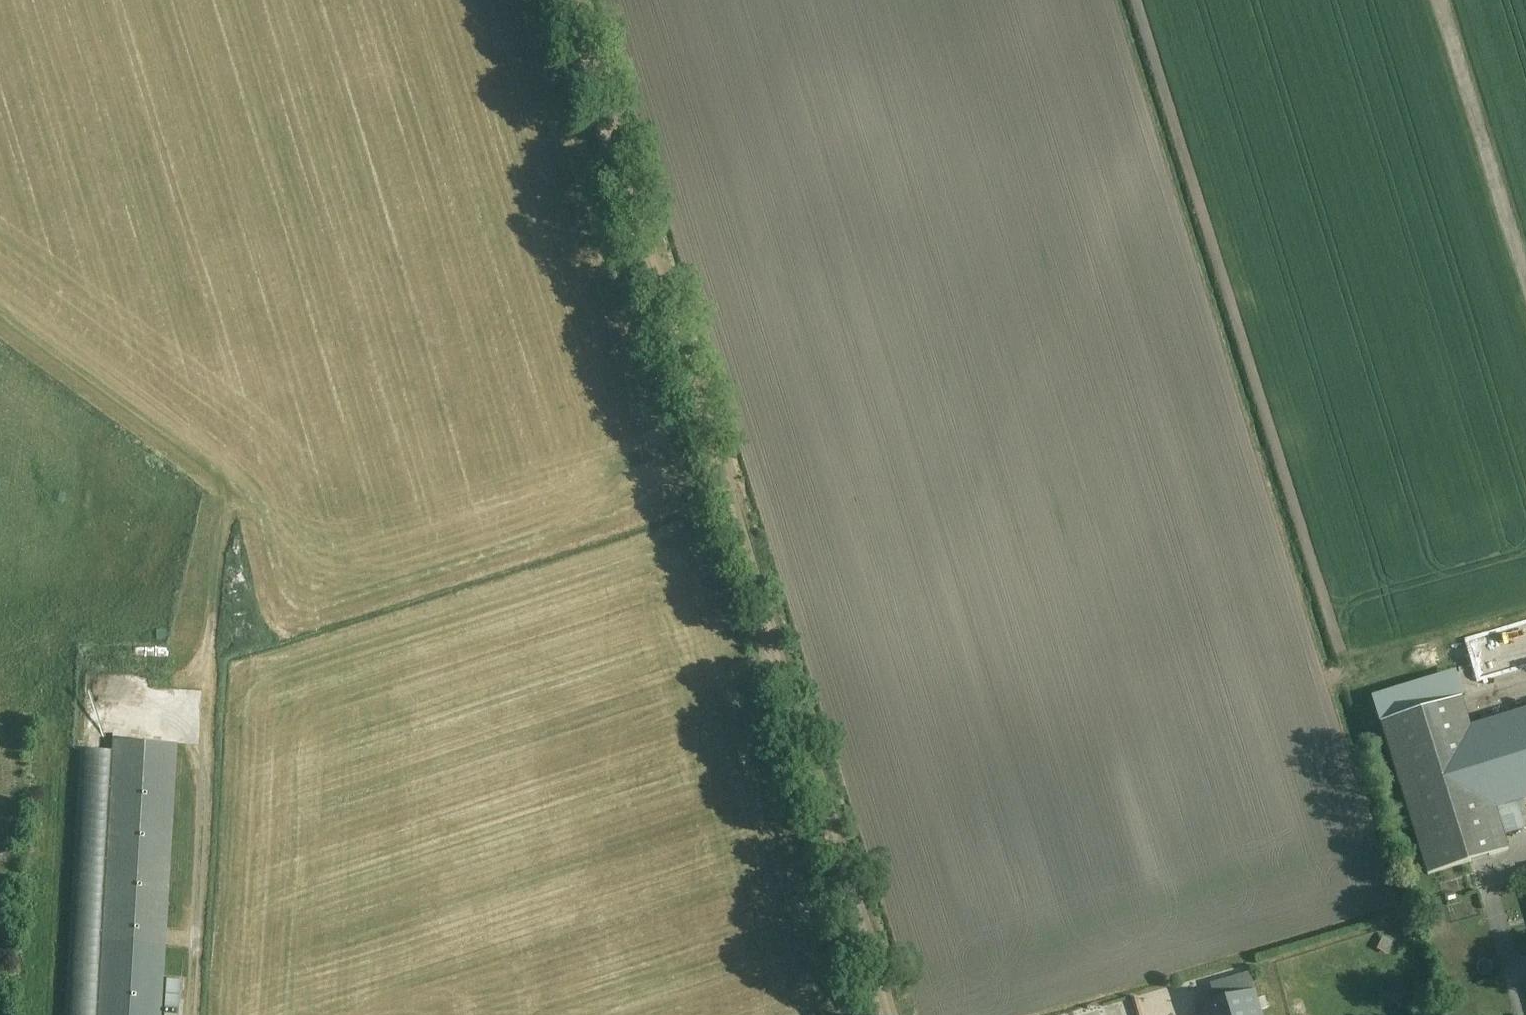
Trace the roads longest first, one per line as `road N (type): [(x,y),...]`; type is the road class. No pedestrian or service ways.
road 1 (track): [(888,1014),(571,0)]
road 2 (track): [(1525,269),(1444,0)]

